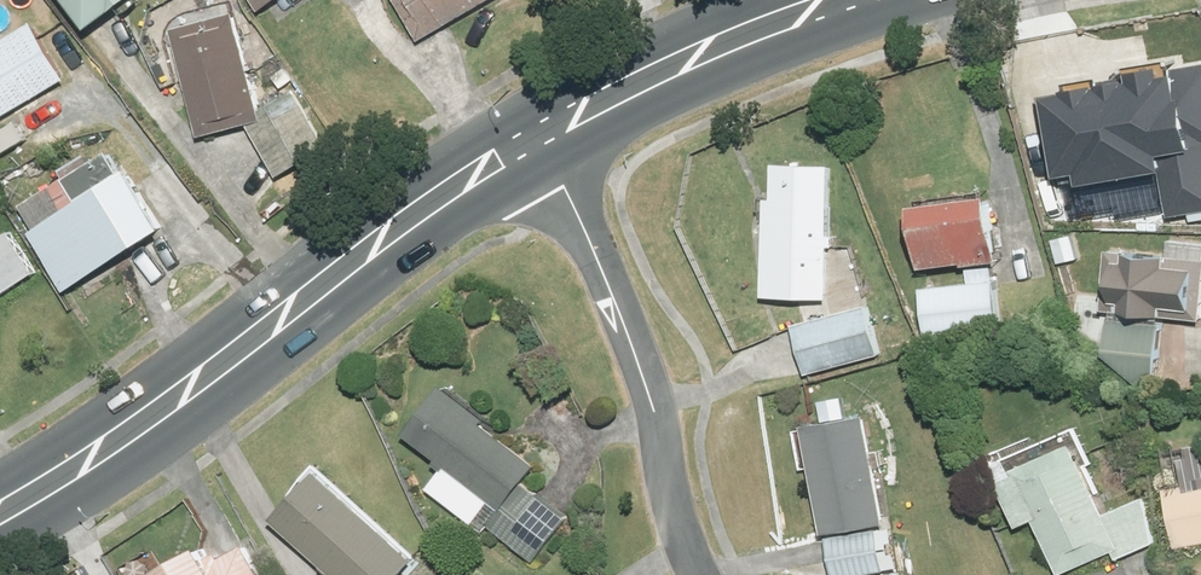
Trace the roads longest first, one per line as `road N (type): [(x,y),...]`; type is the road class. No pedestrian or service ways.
road 1 (secondary): [(0,520),(468,182),(549,140)]
road 2 (residential): [(701,574),(667,481),(651,387),(549,140)]
road 3 (secondary): [(549,140),(838,0)]

